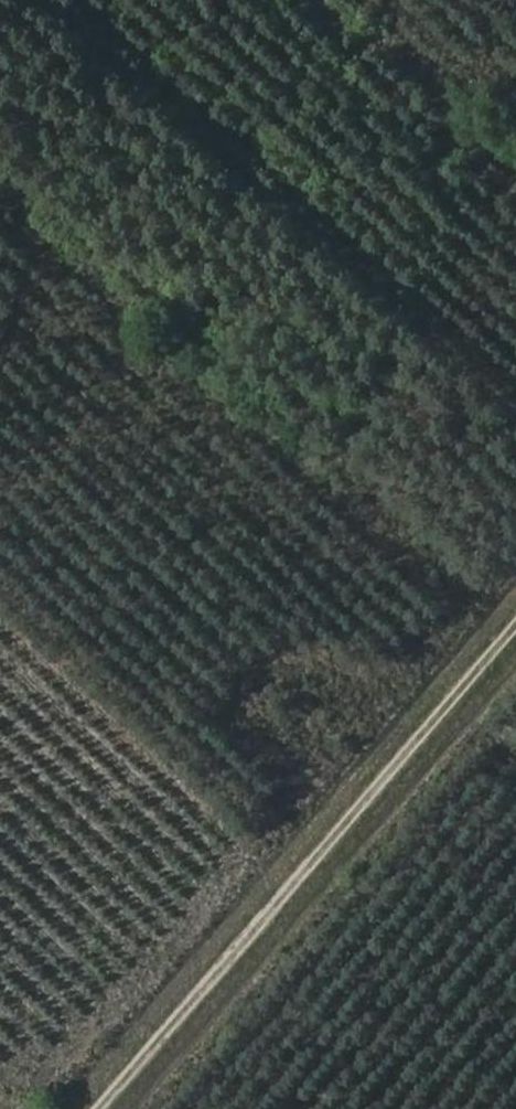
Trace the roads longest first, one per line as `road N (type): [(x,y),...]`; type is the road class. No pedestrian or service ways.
road 1 (track): [(135,1108),(515,656)]

